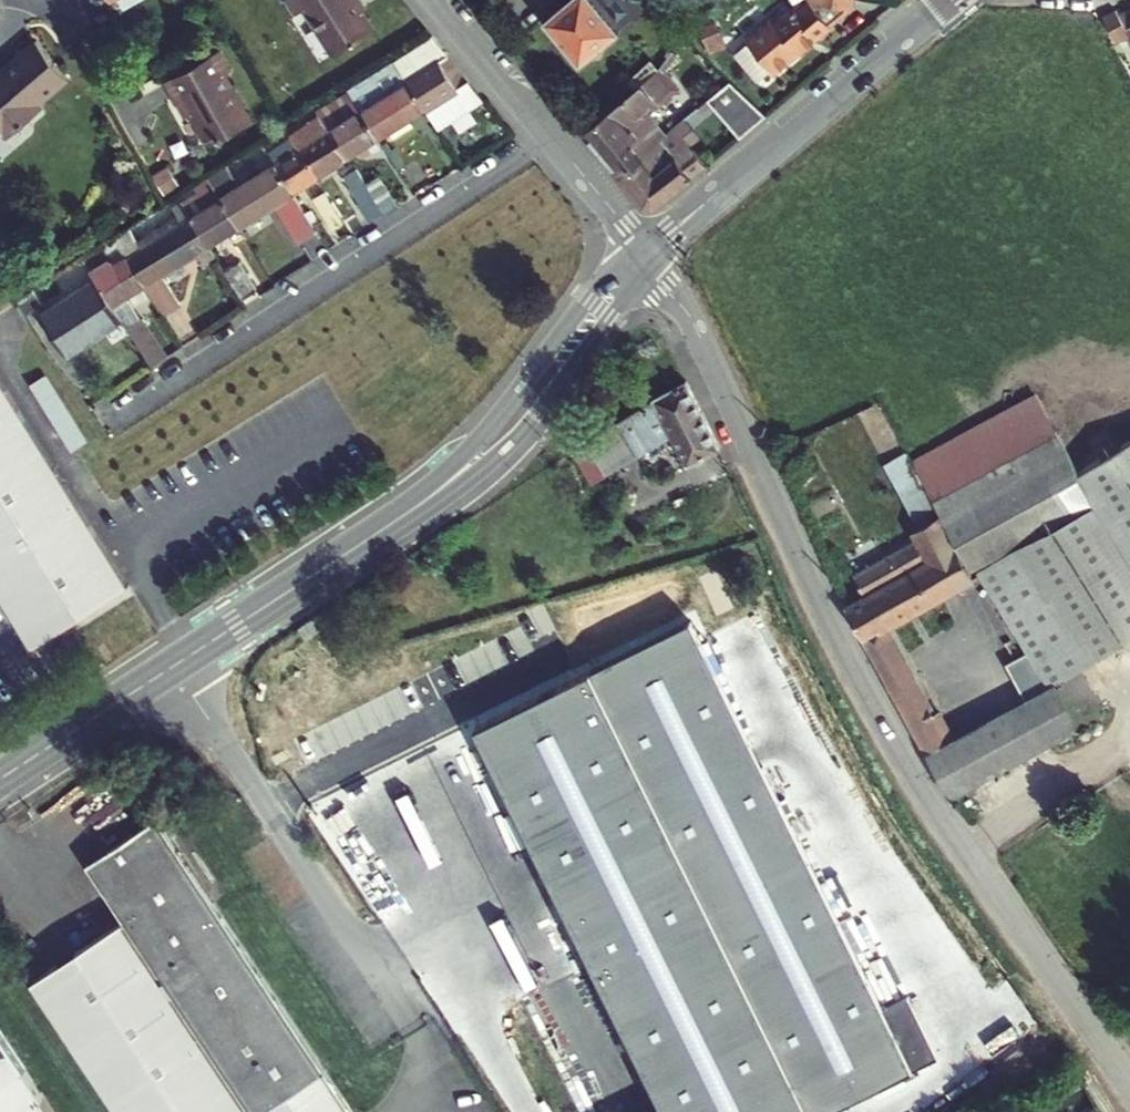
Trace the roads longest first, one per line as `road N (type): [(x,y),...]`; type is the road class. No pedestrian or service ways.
road 1 (tertiary): [(647,254),(697,329),(902,756),(1129,1075)]
road 2 (residential): [(0,779),(446,486),(504,428),(647,254)]
road 3 (residential): [(556,142),(110,425)]
road 4 (residential): [(647,254),(952,0)]
road 5 (tertiary): [(439,0),(556,142)]
road 6 (tertiary): [(556,142),(647,254)]

